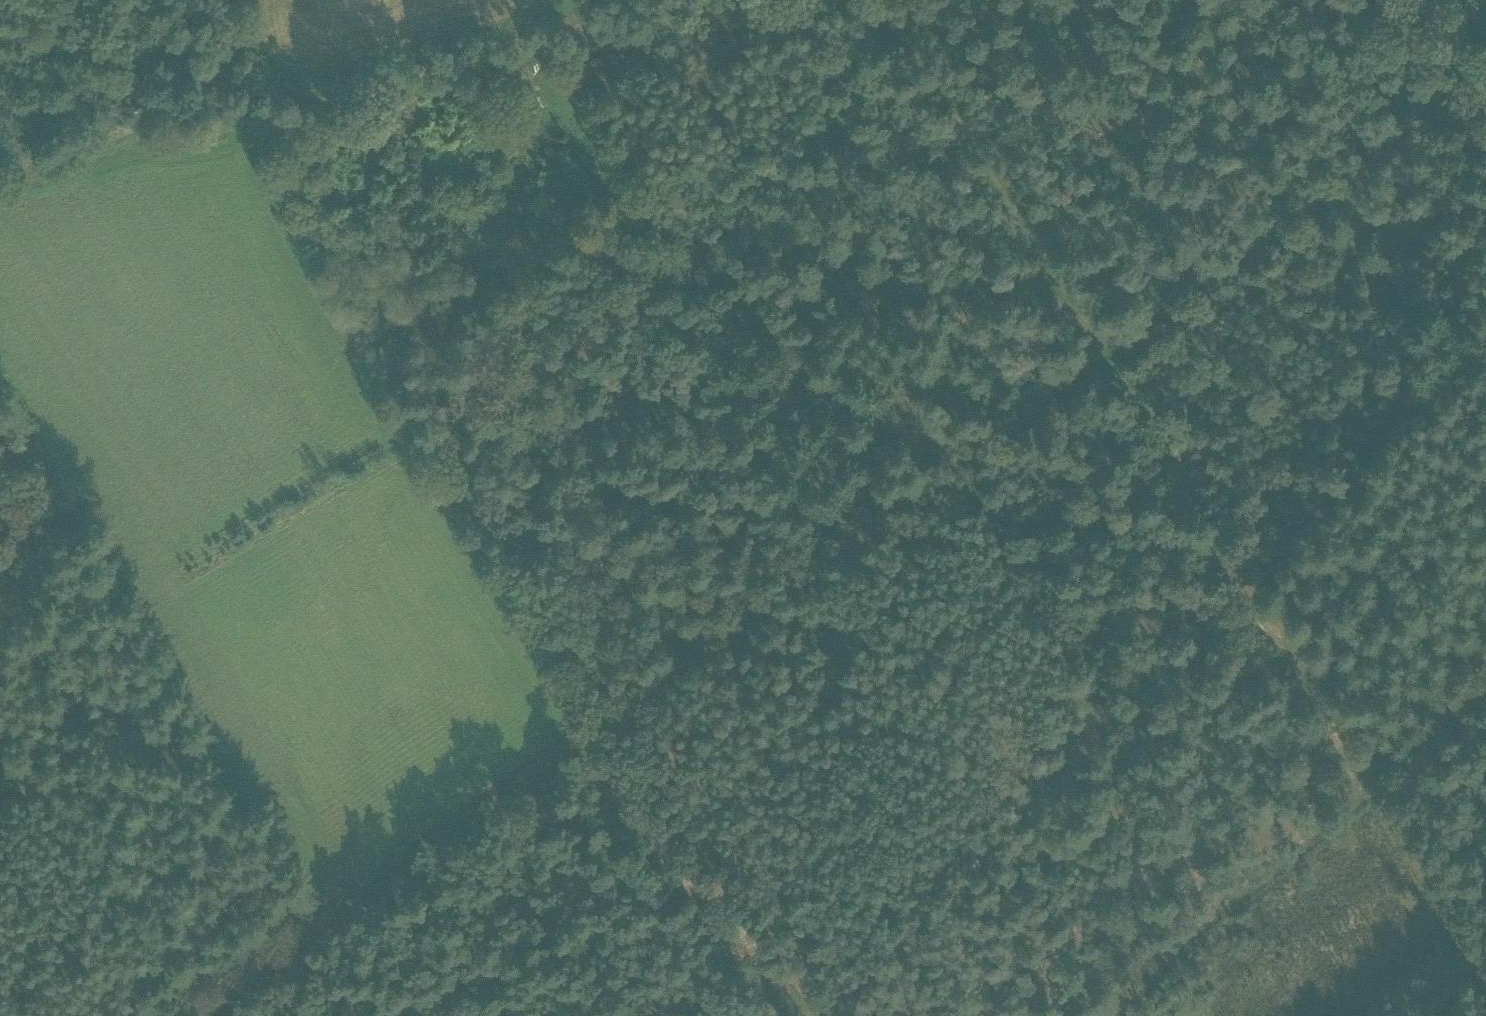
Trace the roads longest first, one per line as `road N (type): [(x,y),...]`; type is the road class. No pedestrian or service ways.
road 1 (track): [(1485,79),(1107,352),(1370,786),(1296,856),(1197,930),(1110,1015)]
road 2 (track): [(1107,352),(188,1015)]
road 3 (track): [(1485,957),(1370,786),(1485,670)]
road 4 (track): [(1102,356),(910,41)]
road 5 (track): [(810,1015),(578,741)]
road 6 (track): [(0,759),(35,752),(206,1015)]

